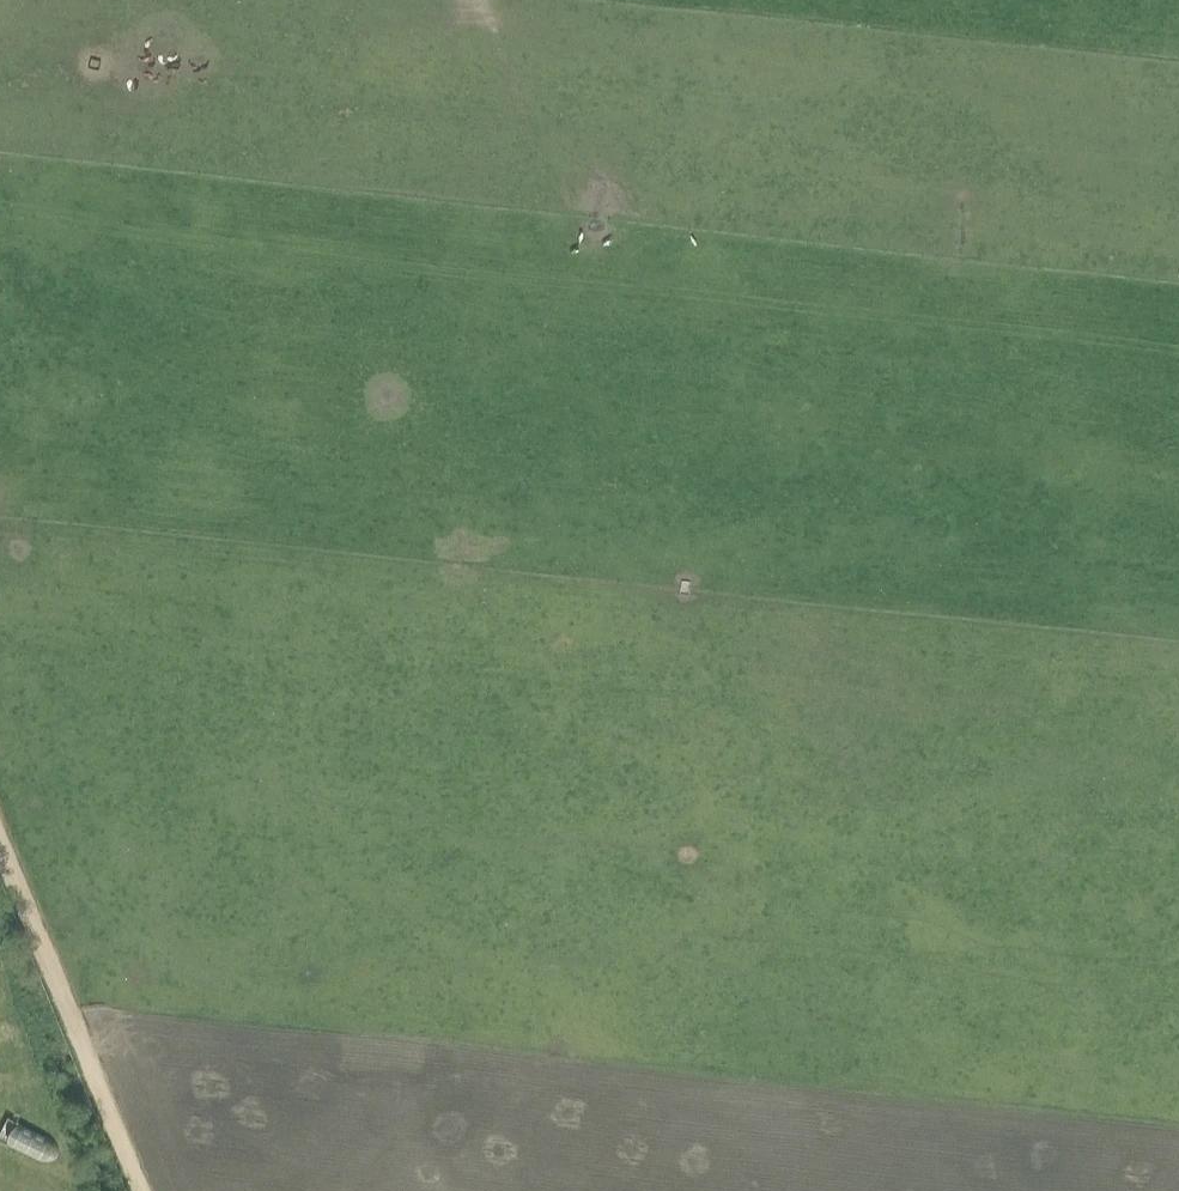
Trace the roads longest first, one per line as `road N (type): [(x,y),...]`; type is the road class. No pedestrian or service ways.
road 1 (track): [(141,1190),(0,843)]

